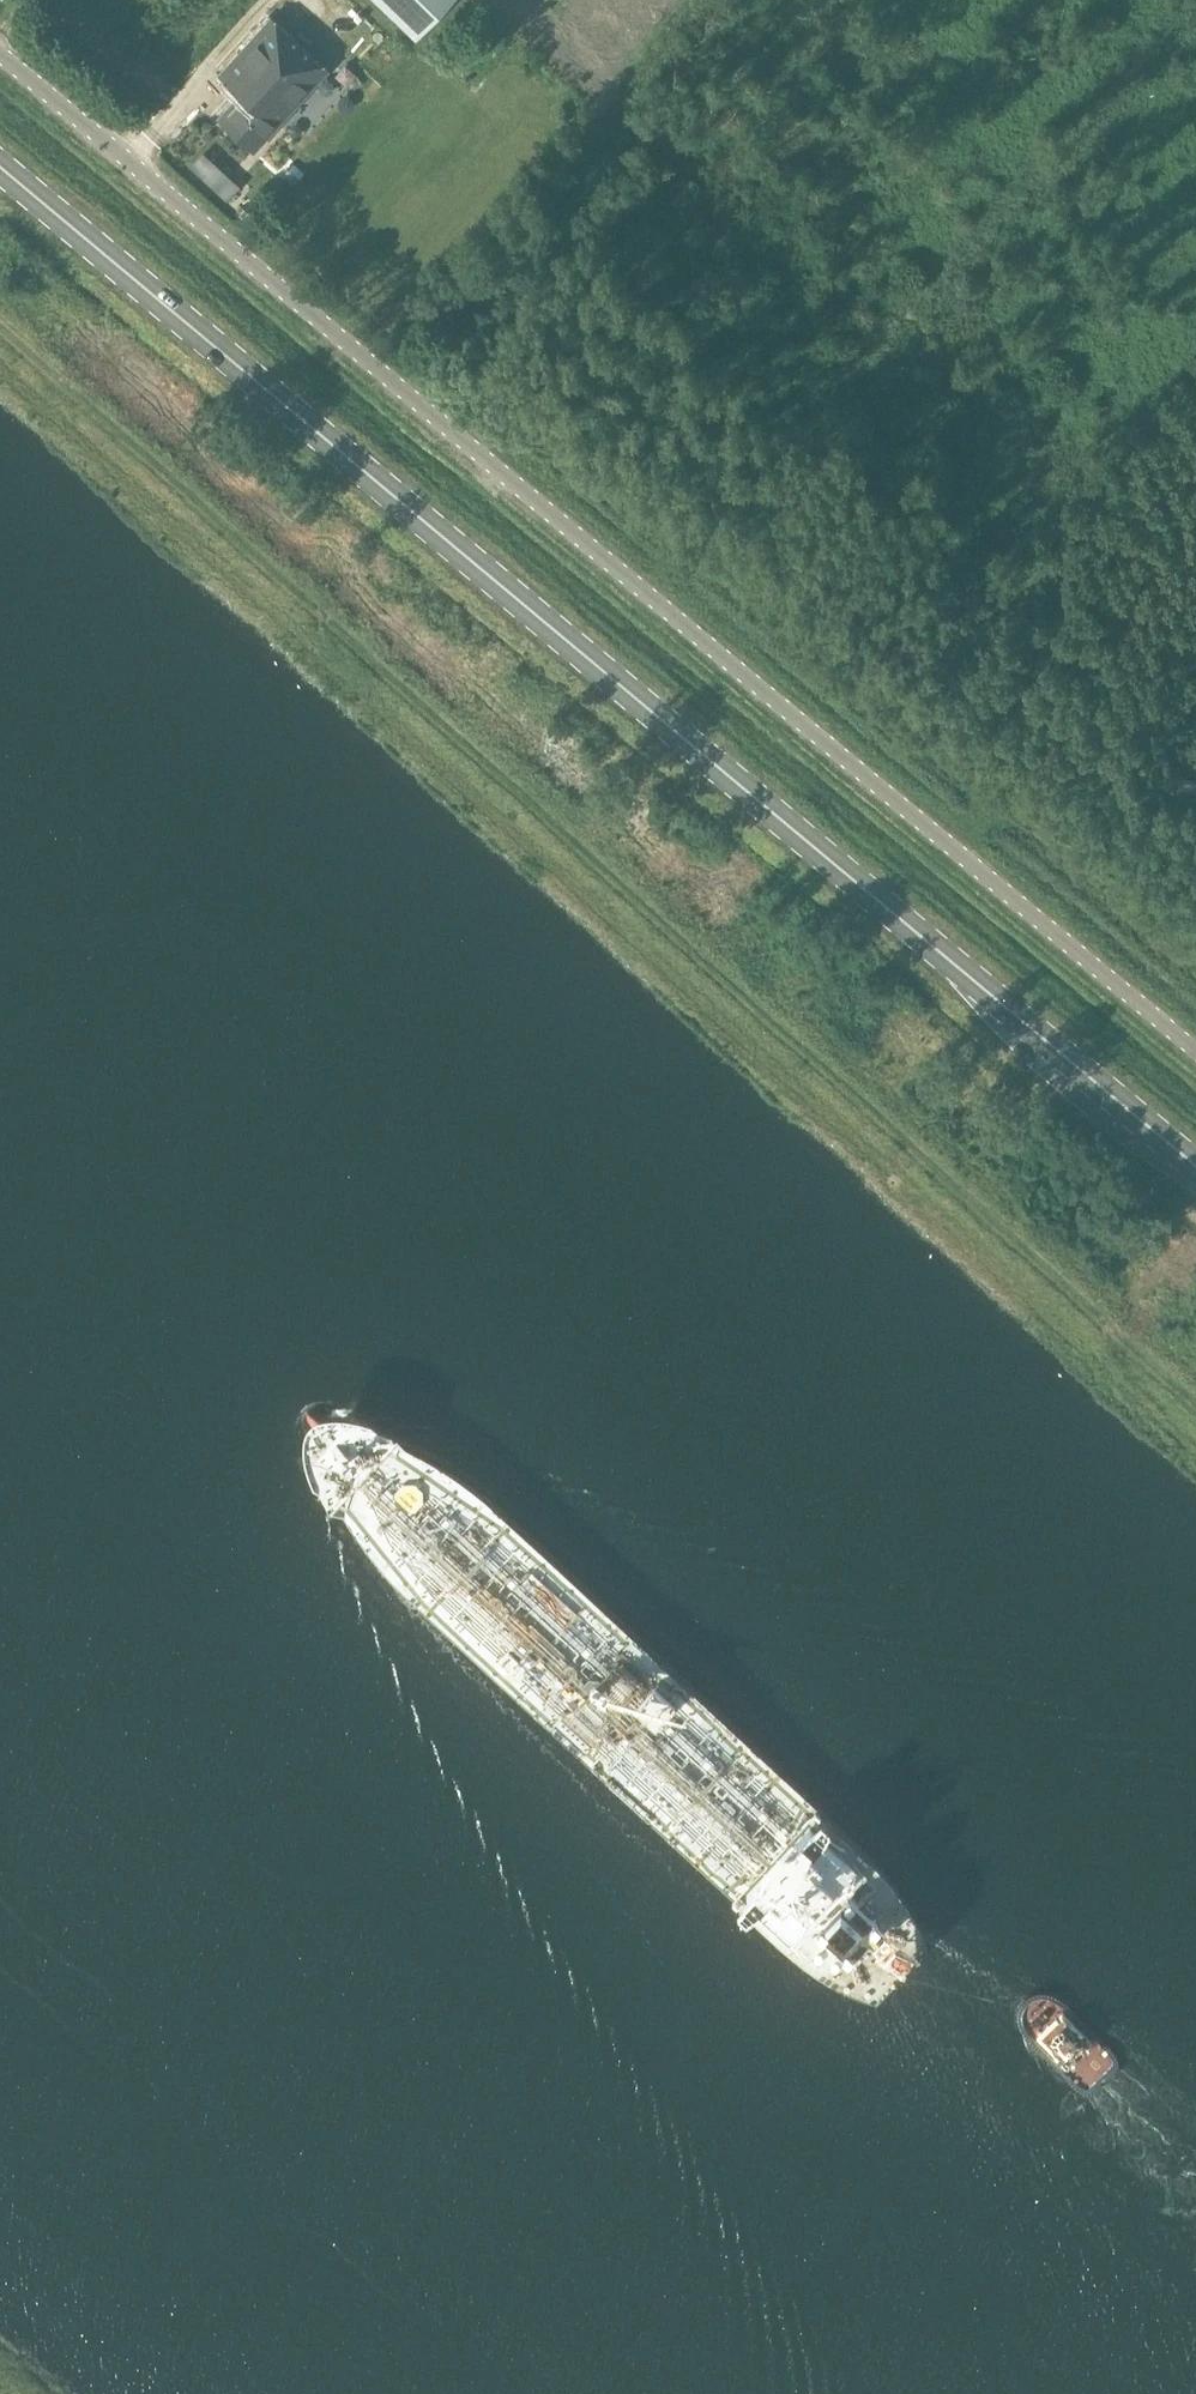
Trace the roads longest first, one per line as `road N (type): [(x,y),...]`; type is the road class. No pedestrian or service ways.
road 1 (primary): [(1195,1168),(0,165)]
road 2 (unclassified): [(1195,1052),(0,55)]

